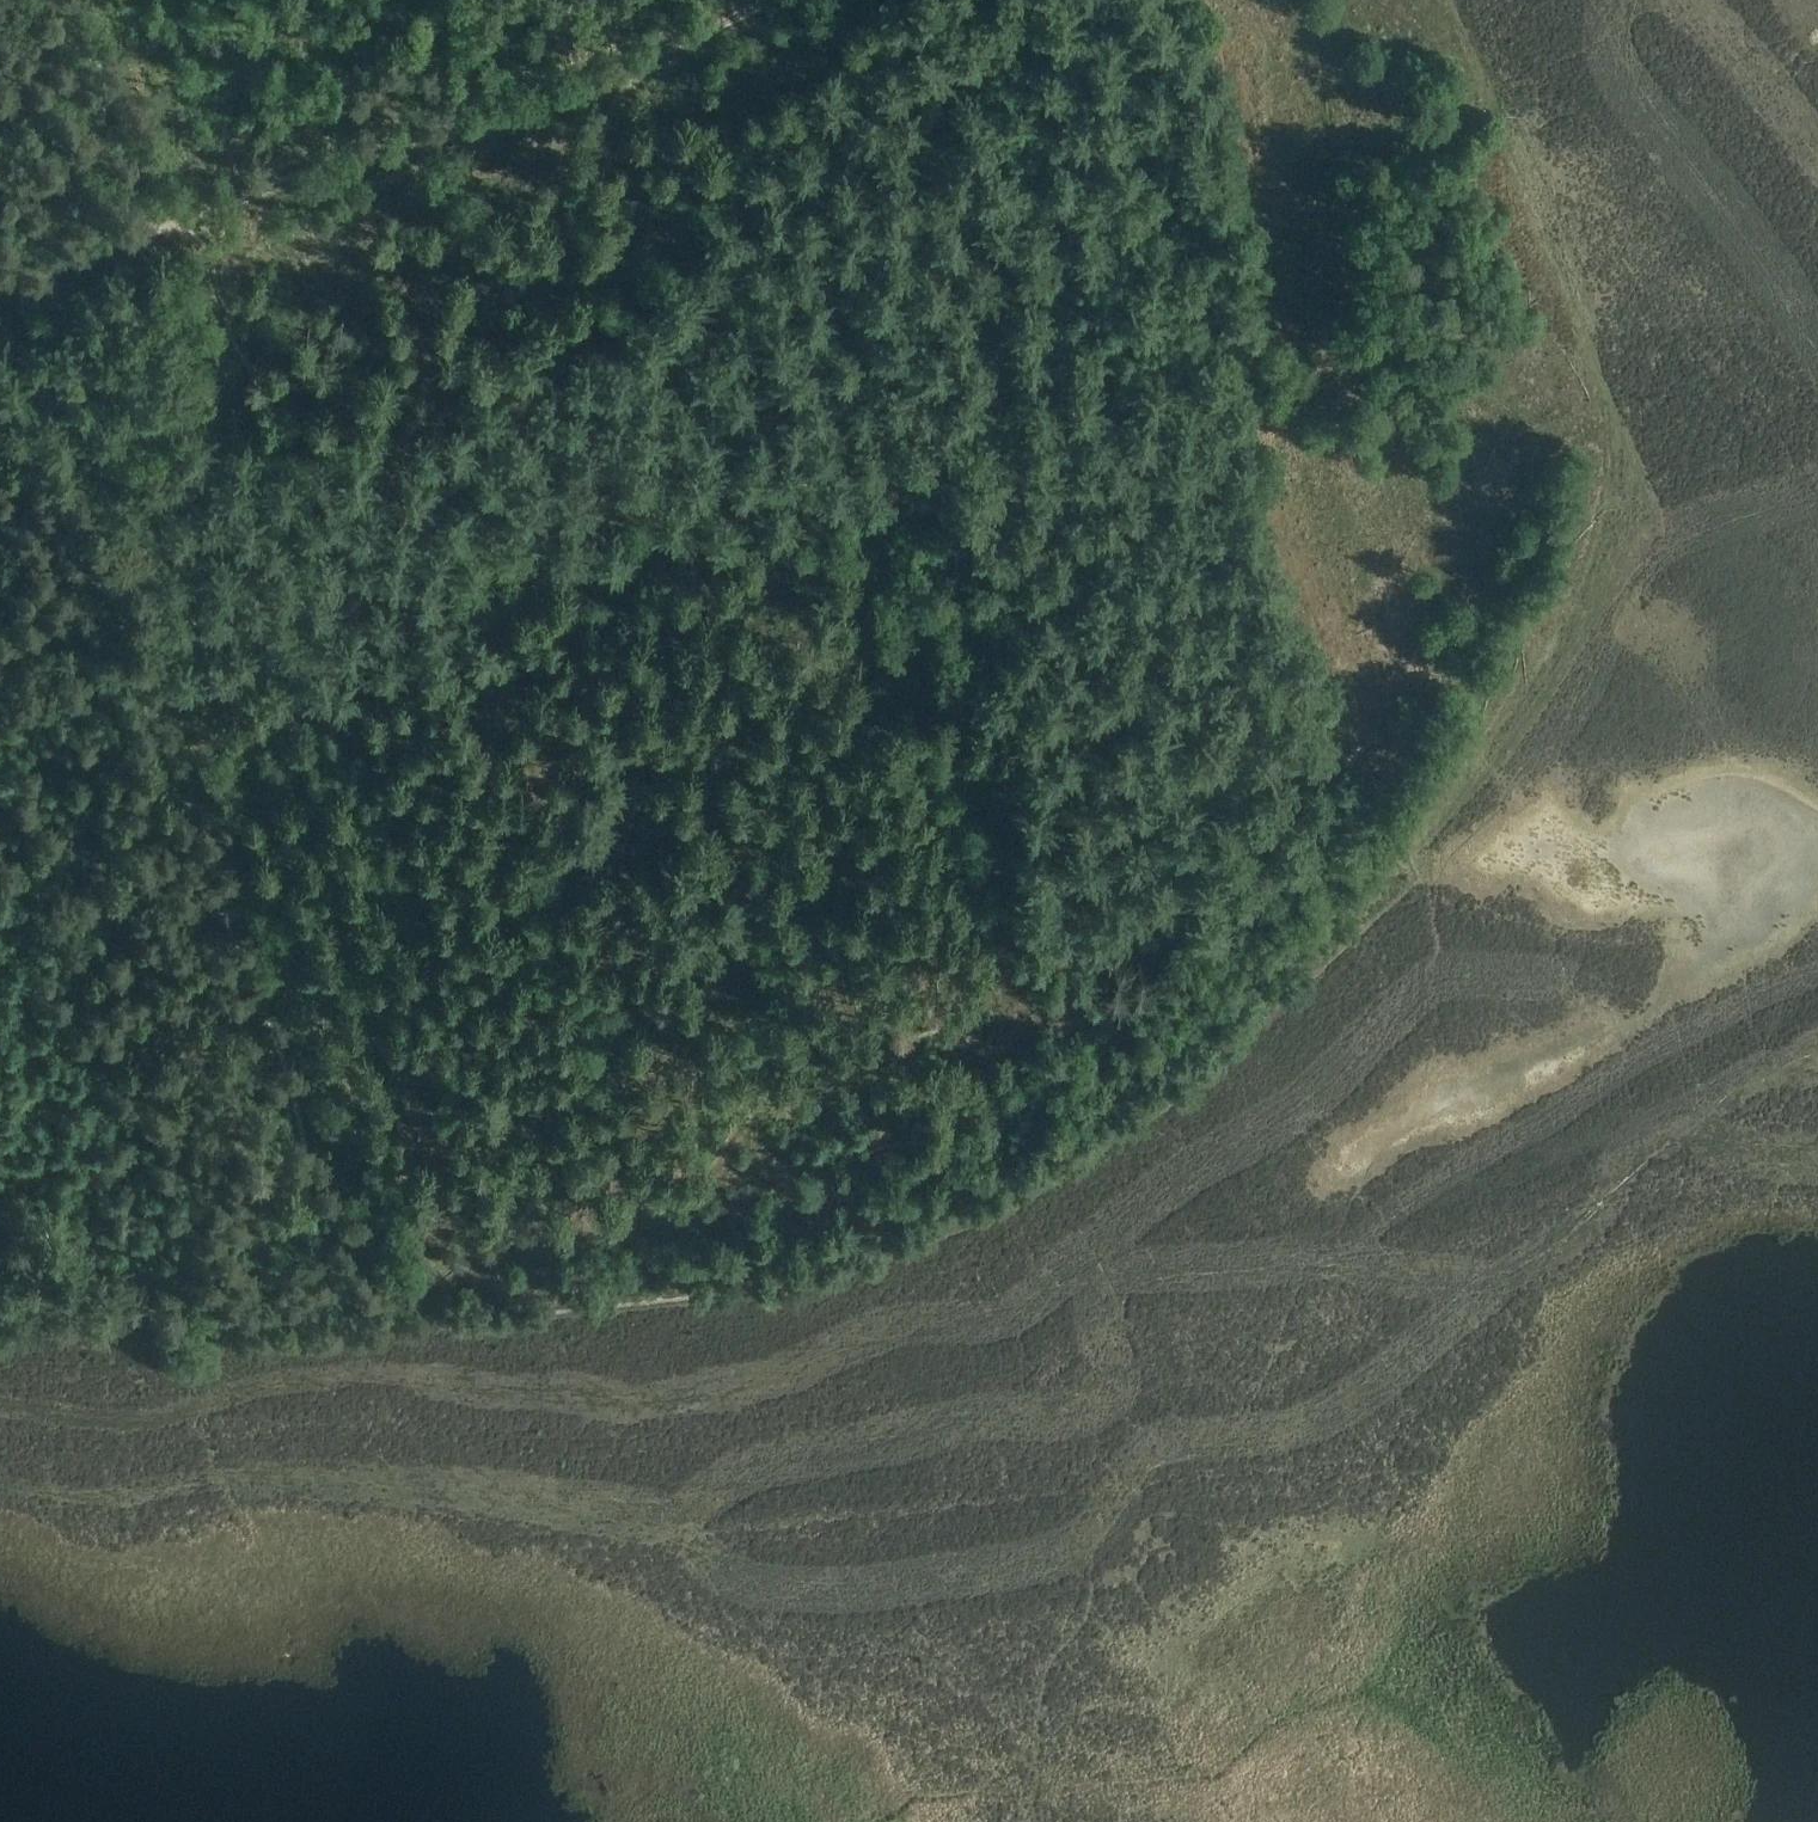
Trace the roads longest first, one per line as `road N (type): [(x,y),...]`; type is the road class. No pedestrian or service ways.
road 1 (track): [(171,221),(574,85),(766,0)]
road 2 (track): [(50,267),(171,221)]

